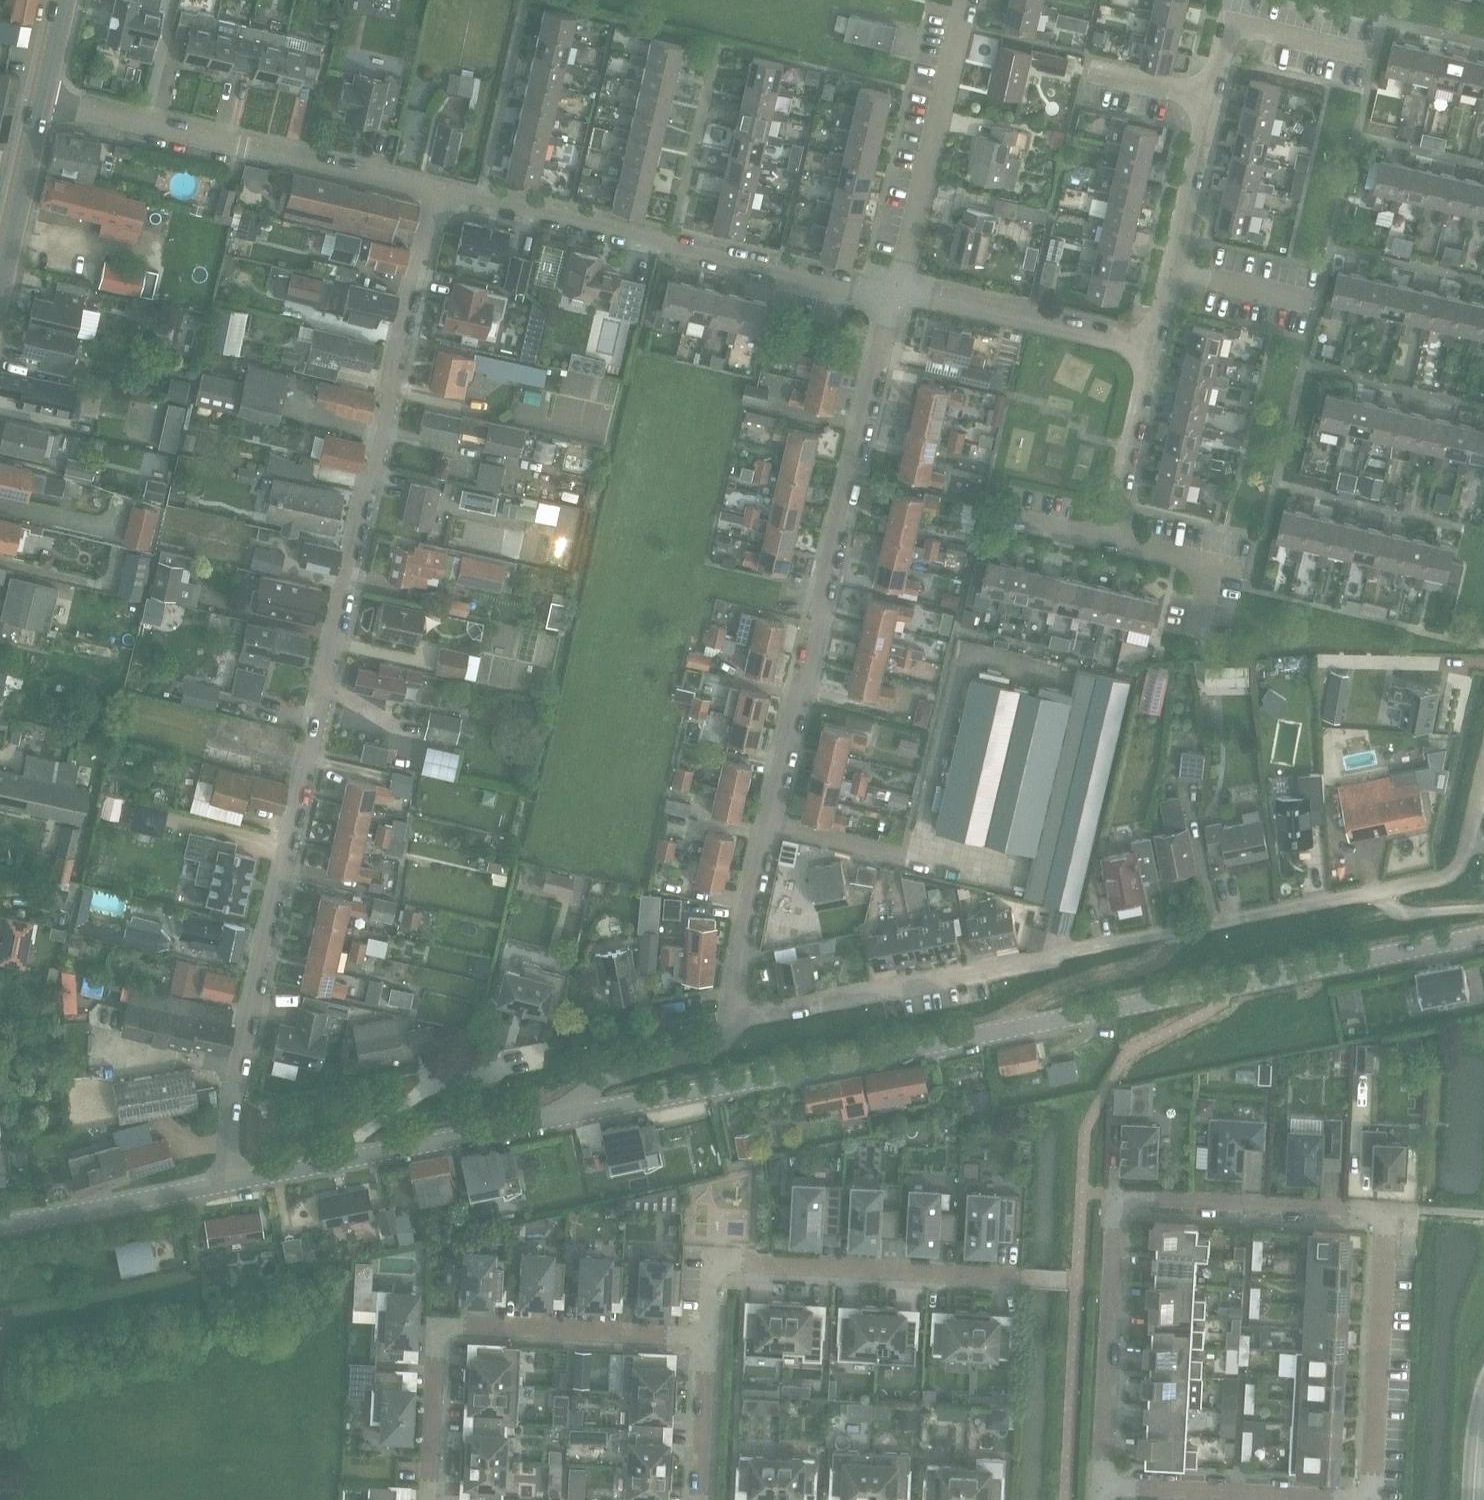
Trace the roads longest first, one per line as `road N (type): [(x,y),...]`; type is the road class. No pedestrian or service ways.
road 1 (residential): [(229,1183),(233,1077),(432,192)]
road 2 (unclassified): [(558,1118),(1483,936)]
road 3 (residential): [(1102,1487),(1117,1196),(1386,1210),(1371,1499)]
road 4 (residential): [(731,1021),(1438,878),(1462,859),(1483,770)]
road 5 (residential): [(731,1021),(747,907),(894,300)]
road 6 (residential): [(432,192),(894,300)]
road 7 (residential): [(428,1499),(437,1324),(708,1338)]
road 8 (residential): [(1174,273),(1232,20),(1376,54)]
road 9 (residential): [(41,102),(432,192)]
road 10 (residential): [(1021,1277),(712,1261),(708,1338)]
road 11 (unclassified): [(229,1183),(558,1118)]
road 12 (residential): [(897,290),(965,0)]
road 13 (residential): [(897,290),(1156,351)]
road 14 (track): [(1169,960),(1405,912)]
road 15 (unclassified): [(0,1226),(229,1183)]
road 16 (track): [(1003,1031),(1051,998),(1166,963),(1174,930)]
road 17 (residential): [(558,1118),(602,1083),(710,1048),(731,1021)]
road 18 (residential): [(1112,543),(1156,351)]
road 19 (tertiary): [(0,281),(41,102)]
road 20 (residential): [(708,1338),(699,1499)]
road 21 (residential): [(1174,273),(1316,306)]
road 22 (residential): [(1236,1494),(1102,1487)]
road 23 (residential): [(1358,1499),(1236,1494)]

